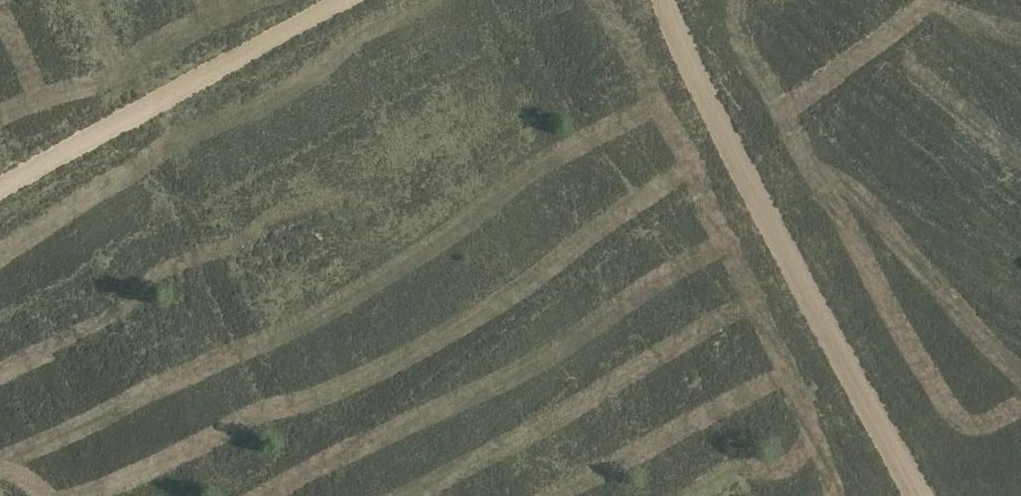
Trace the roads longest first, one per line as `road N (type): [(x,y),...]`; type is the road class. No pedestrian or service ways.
road 1 (track): [(711,104),(919,495)]
road 2 (track): [(0,188),(344,0)]

